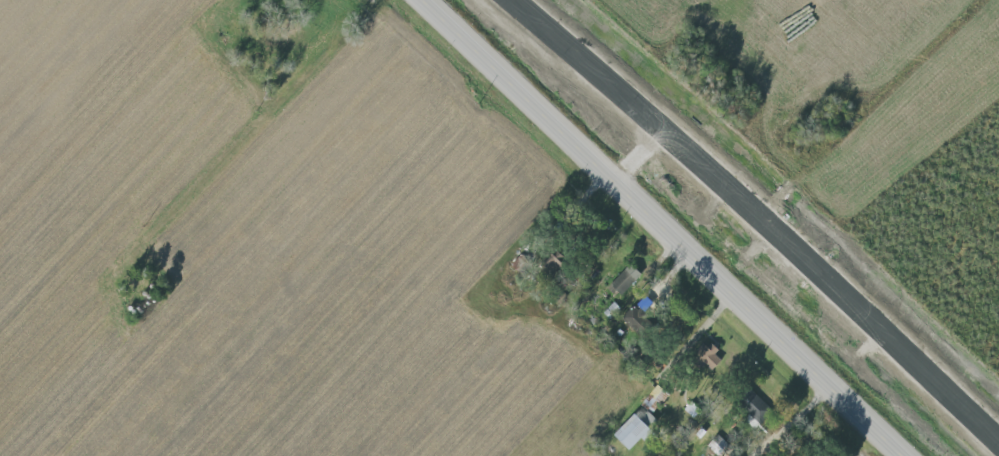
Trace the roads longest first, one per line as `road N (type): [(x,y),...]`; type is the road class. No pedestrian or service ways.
road 1 (primary): [(903,455),(425,0)]
road 2 (residential): [(396,0),(119,272)]

